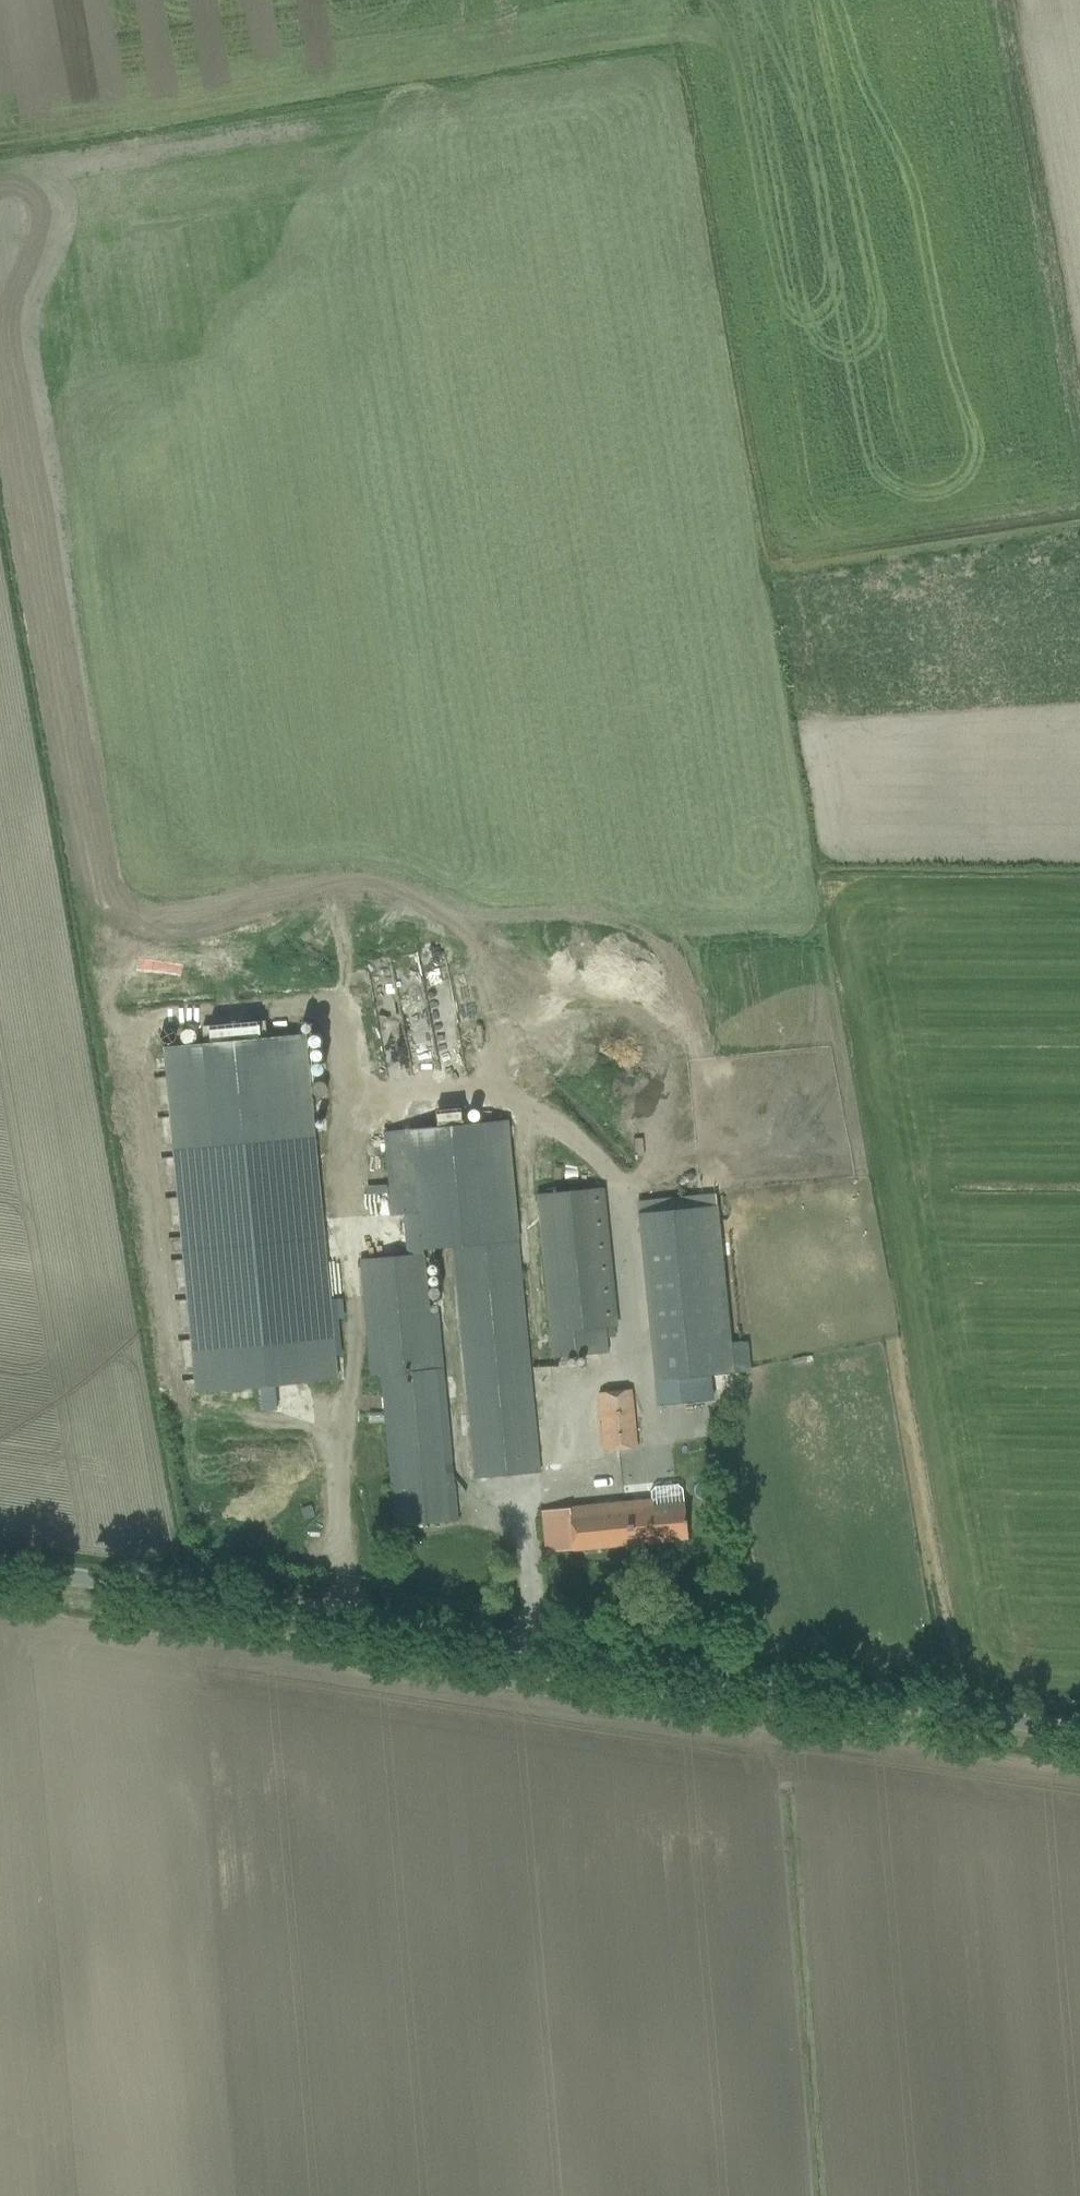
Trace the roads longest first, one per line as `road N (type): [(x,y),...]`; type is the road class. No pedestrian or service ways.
road 1 (unclassified): [(1079,1733),(0,1574)]

